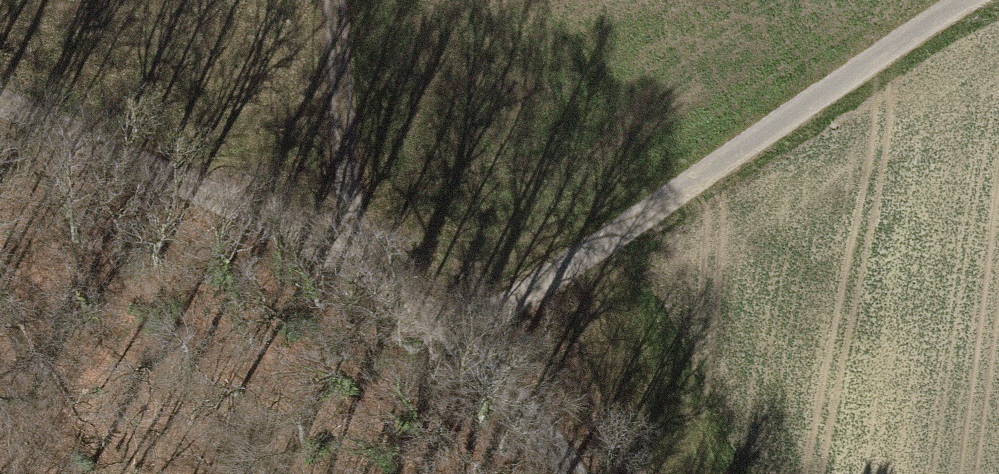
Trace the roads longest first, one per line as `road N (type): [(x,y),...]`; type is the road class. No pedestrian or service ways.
road 1 (track): [(600,473),(559,387),(357,248),(0,92)]
road 2 (track): [(467,325),(962,0)]
road 3 (track): [(338,0),(357,248)]

